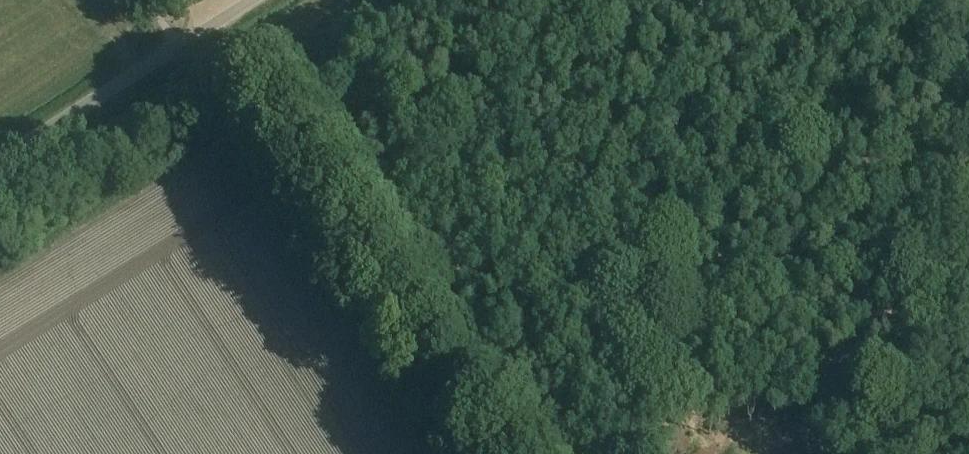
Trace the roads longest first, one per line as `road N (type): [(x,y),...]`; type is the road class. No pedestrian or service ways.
road 1 (track): [(189,0),(492,453)]
road 2 (track): [(941,453),(968,2)]
road 3 (unclassified): [(0,158),(250,0)]

